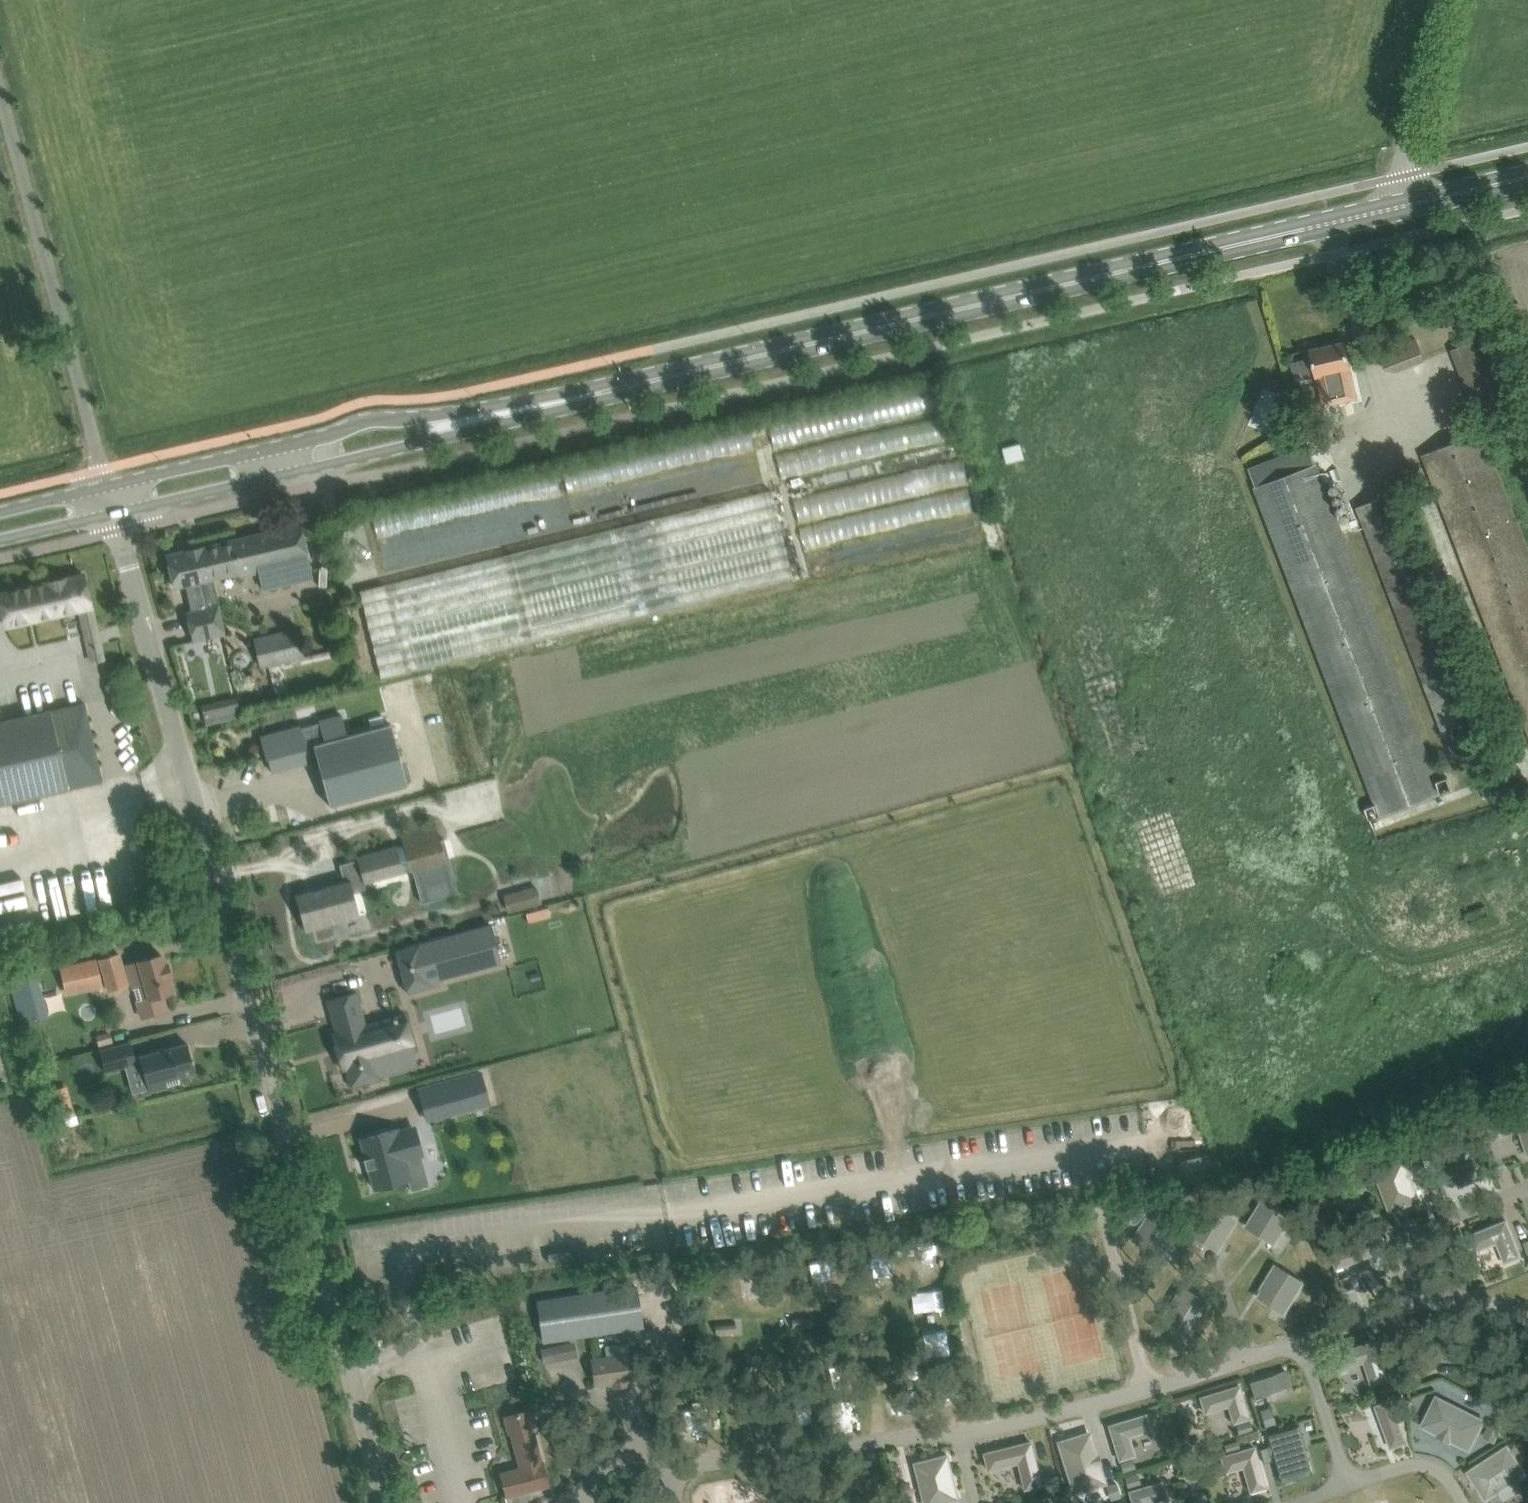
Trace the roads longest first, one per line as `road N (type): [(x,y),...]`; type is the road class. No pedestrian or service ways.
road 1 (unclassified): [(385,1502),(115,515)]
road 2 (primary): [(623,386),(1409,203)]
road 3 (primary): [(623,386),(425,416),(361,418),(312,437),(0,511)]
road 4 (primary): [(115,515),(600,401),(623,386)]
road 5 (unclassified): [(1409,203),(1401,146),(1435,0)]
road 6 (primary): [(1409,203),(1527,176)]

